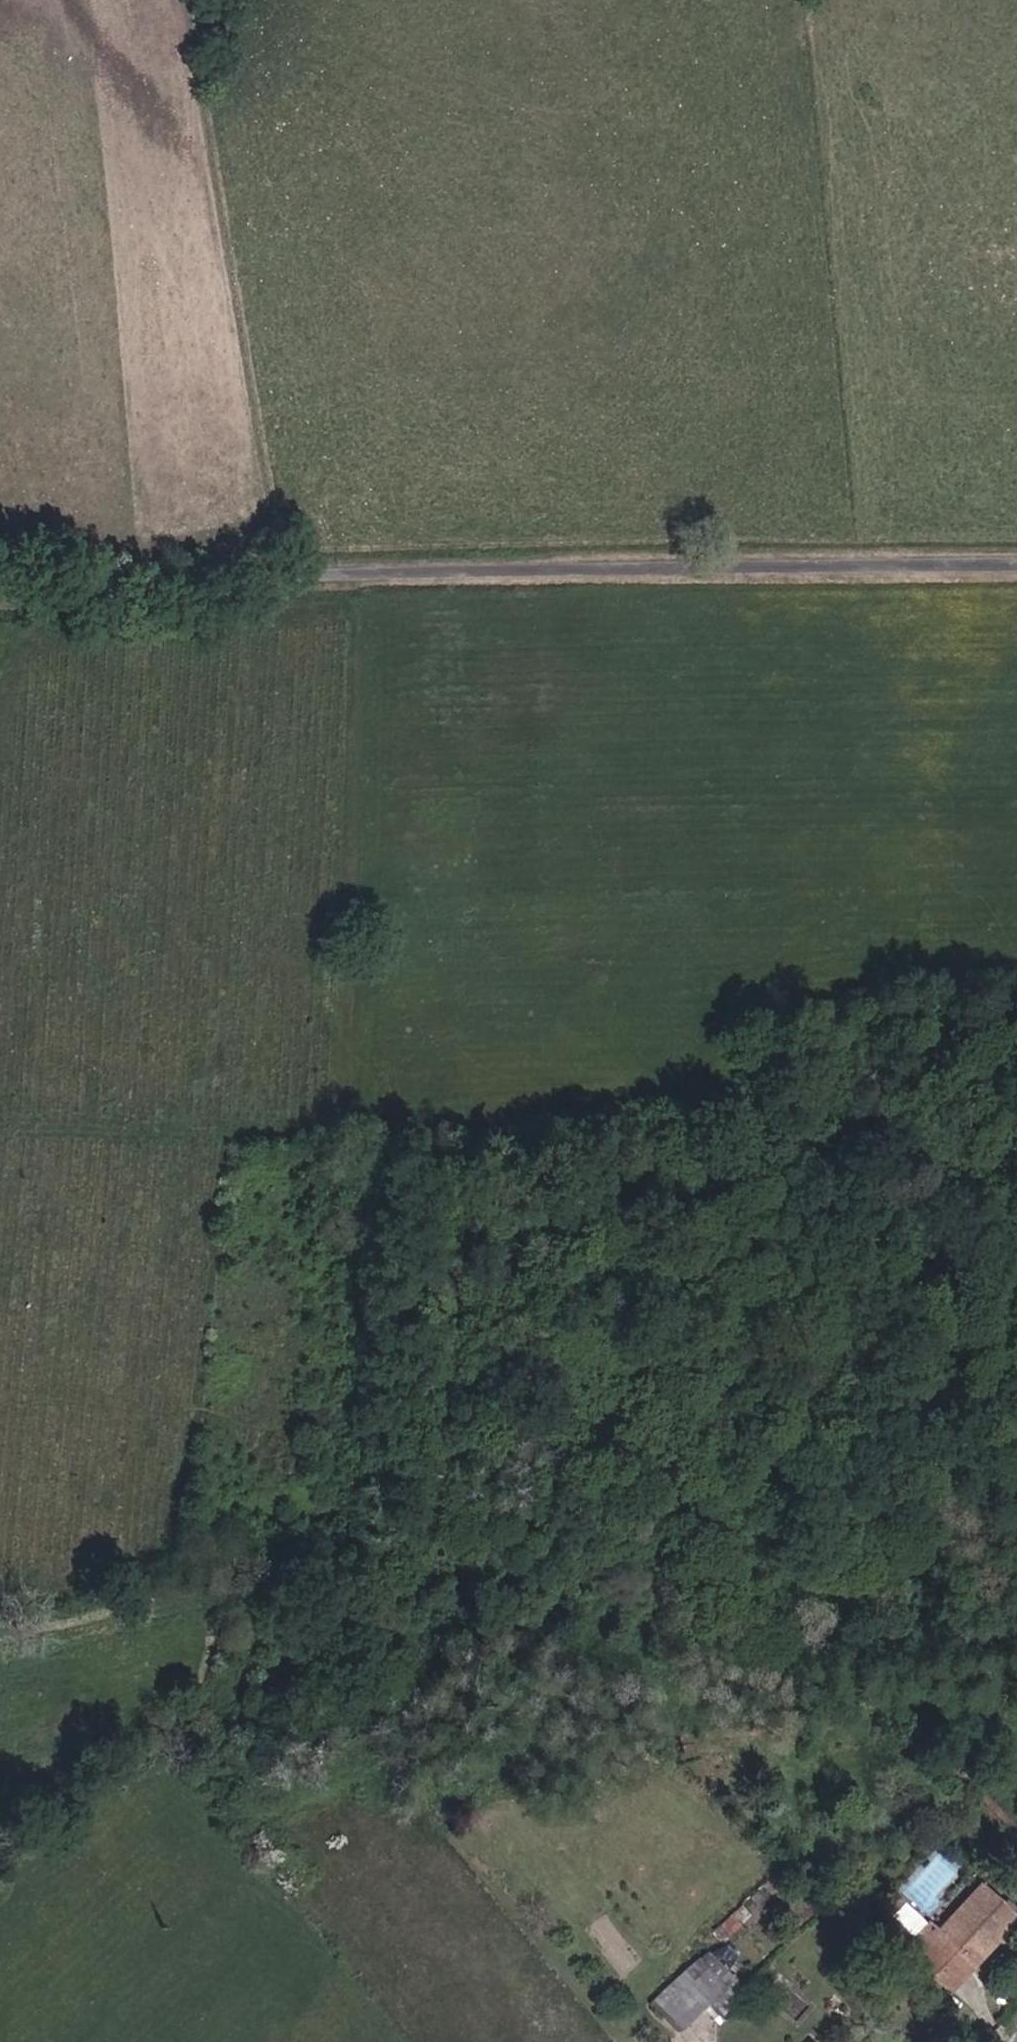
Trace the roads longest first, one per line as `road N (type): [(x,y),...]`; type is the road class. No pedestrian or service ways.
road 1 (residential): [(1016,567),(258,566),(57,597),(0,594)]

